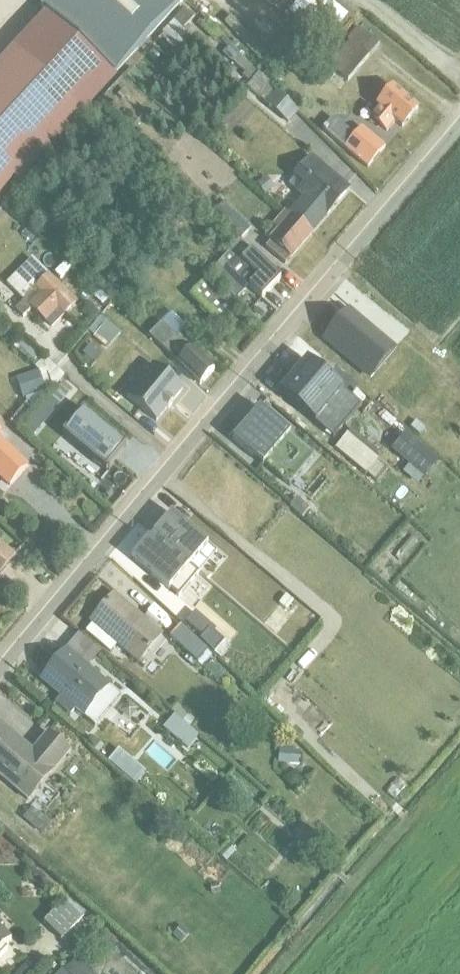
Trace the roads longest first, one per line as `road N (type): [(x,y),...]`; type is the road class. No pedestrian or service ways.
road 1 (unclassified): [(459,123),(0,665)]

